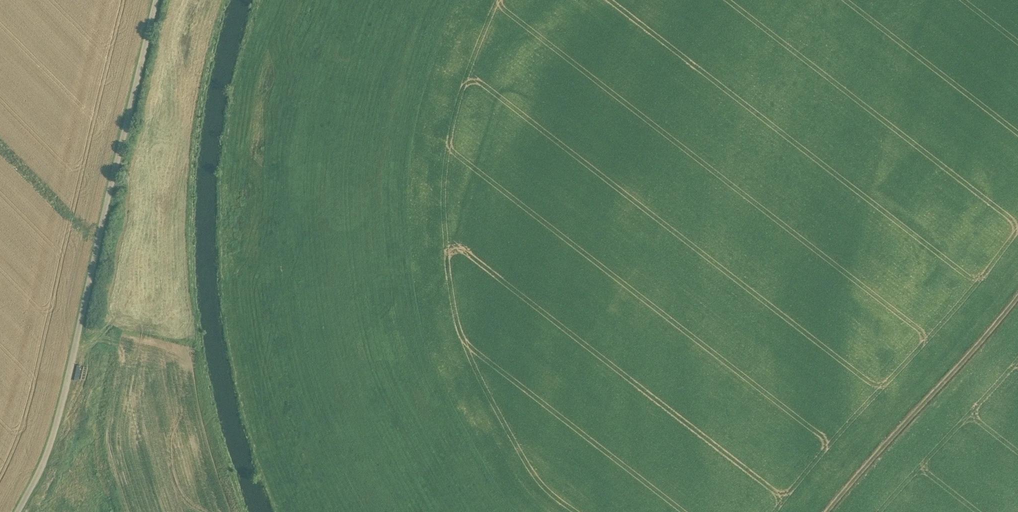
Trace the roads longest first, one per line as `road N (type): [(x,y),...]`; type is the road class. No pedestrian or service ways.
road 1 (track): [(158,0),(64,396),(43,464),(17,511)]
road 2 (track): [(831,511),(1017,291)]

